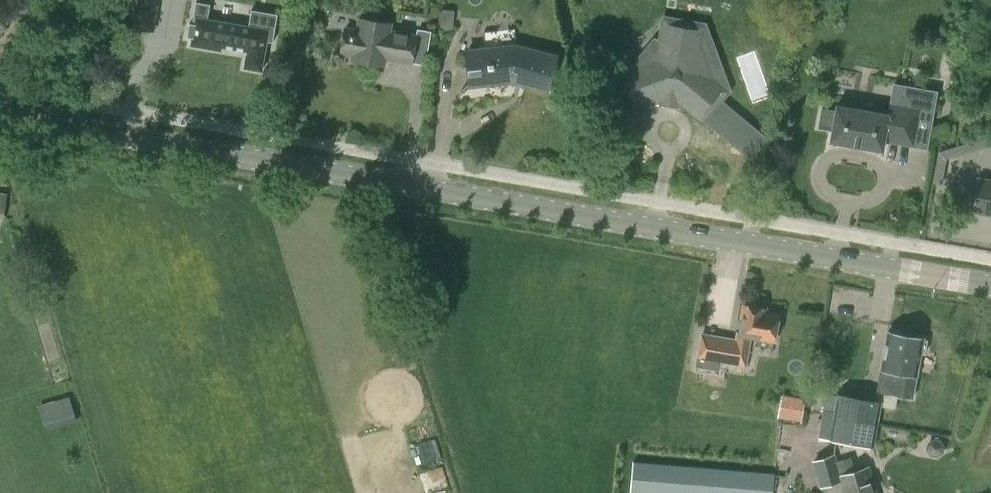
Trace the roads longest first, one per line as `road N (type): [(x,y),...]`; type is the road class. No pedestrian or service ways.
road 1 (secondary): [(0,116),(990,286)]

